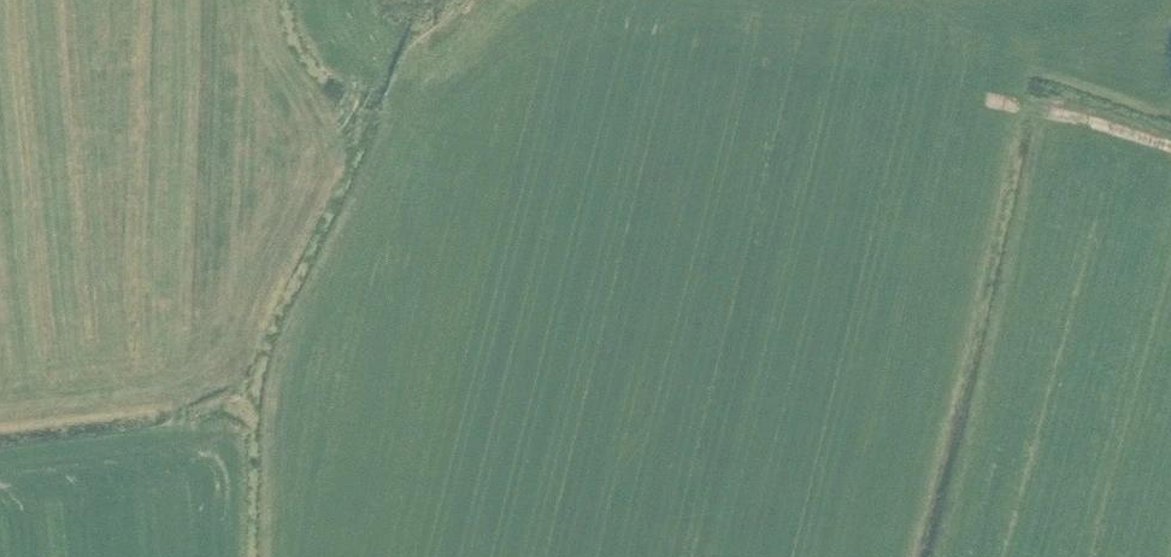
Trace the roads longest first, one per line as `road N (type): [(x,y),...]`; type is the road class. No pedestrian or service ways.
road 1 (track): [(1039,110),(1170,148)]

